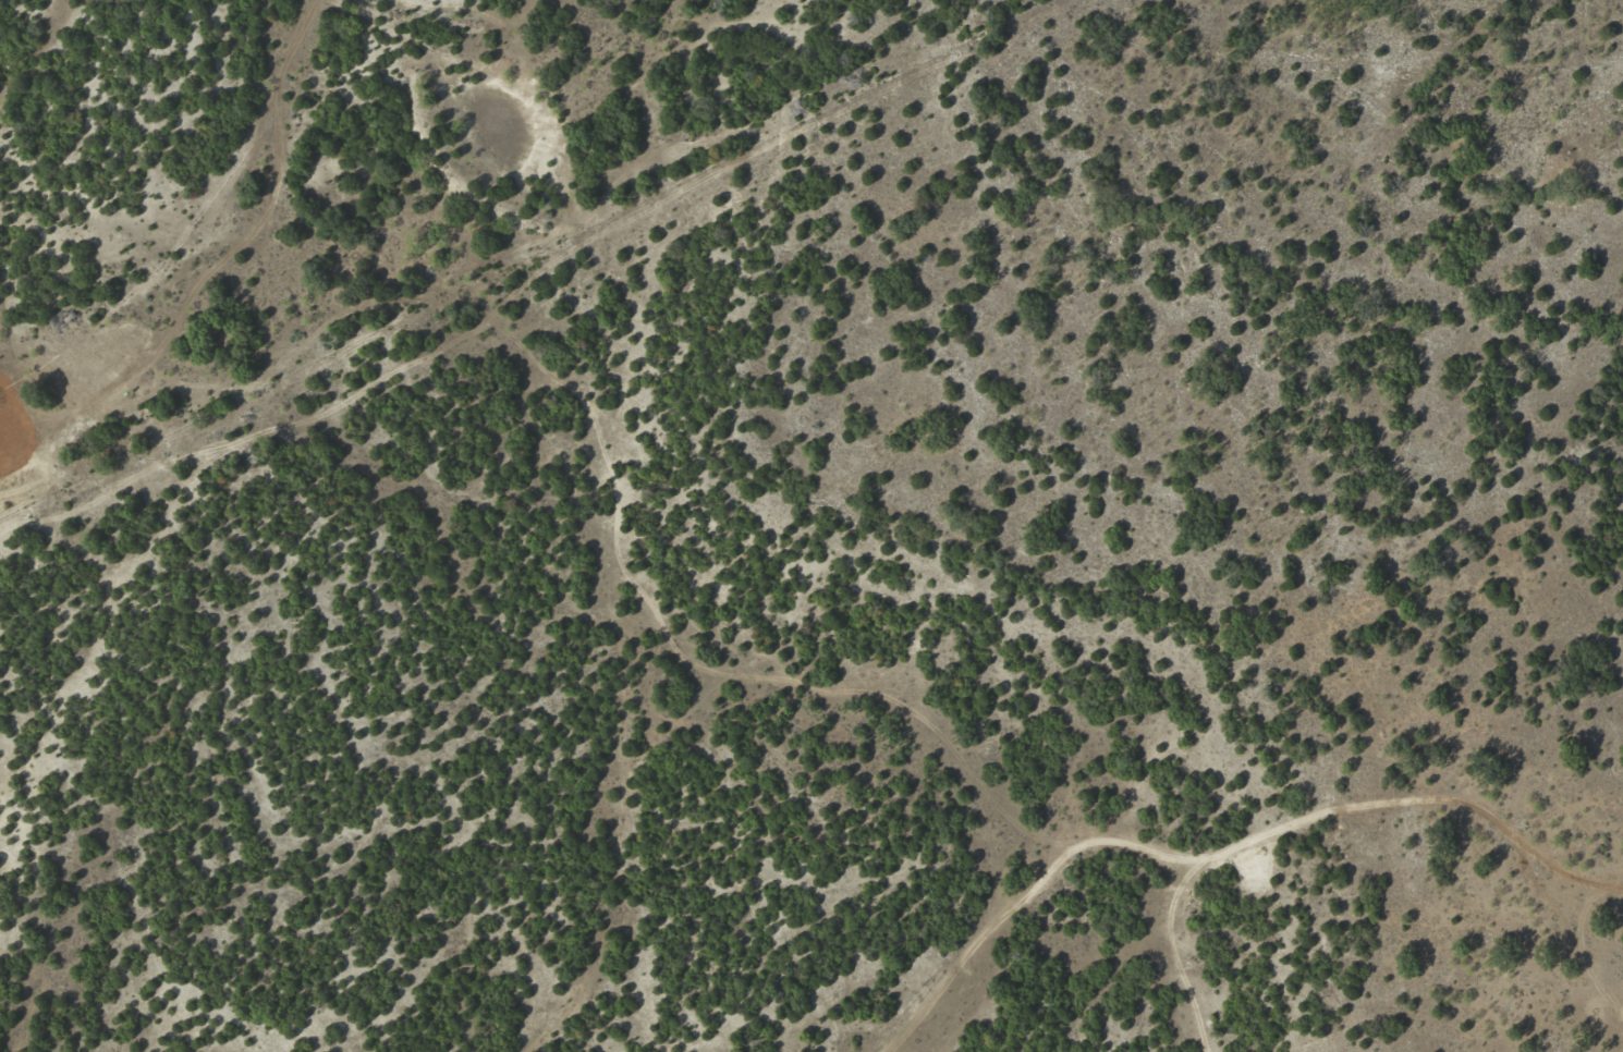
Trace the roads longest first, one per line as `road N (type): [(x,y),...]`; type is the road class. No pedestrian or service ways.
road 1 (residential): [(882,1051),(1036,900),(1252,882),(1321,843),(1439,821),(1573,1010),(1616,1020),(1622,1013)]

